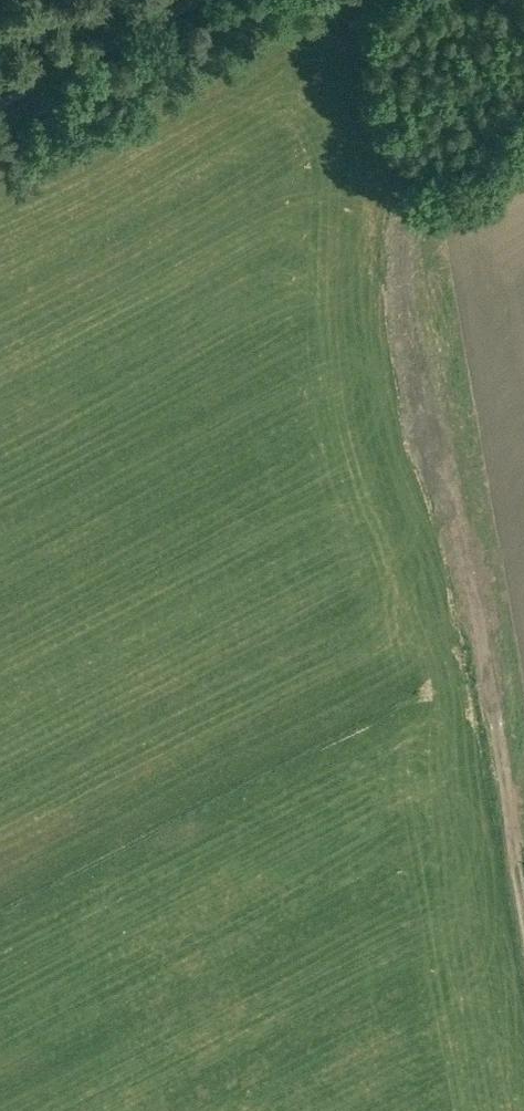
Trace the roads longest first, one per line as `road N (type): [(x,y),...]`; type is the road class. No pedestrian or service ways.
road 1 (track): [(200,0),(0,103)]

